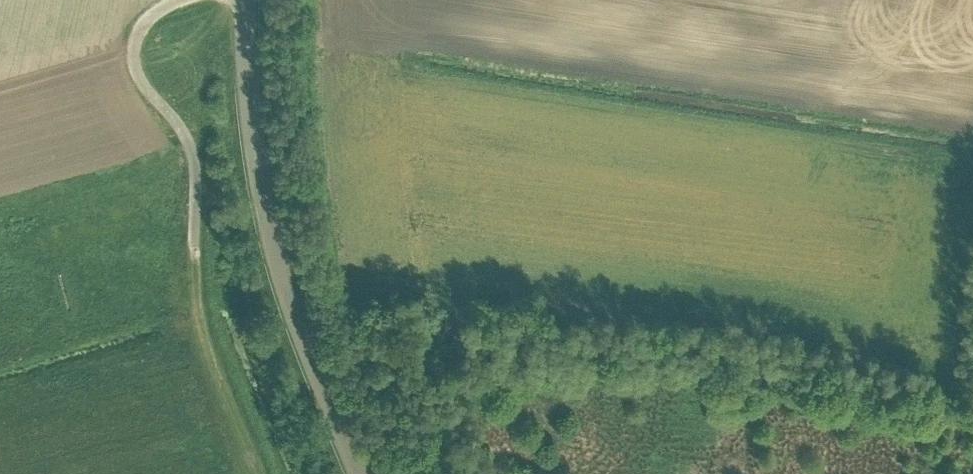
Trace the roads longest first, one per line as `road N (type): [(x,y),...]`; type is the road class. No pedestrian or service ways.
road 1 (unclassified): [(244,0),(252,127),(268,212),(363,473)]

